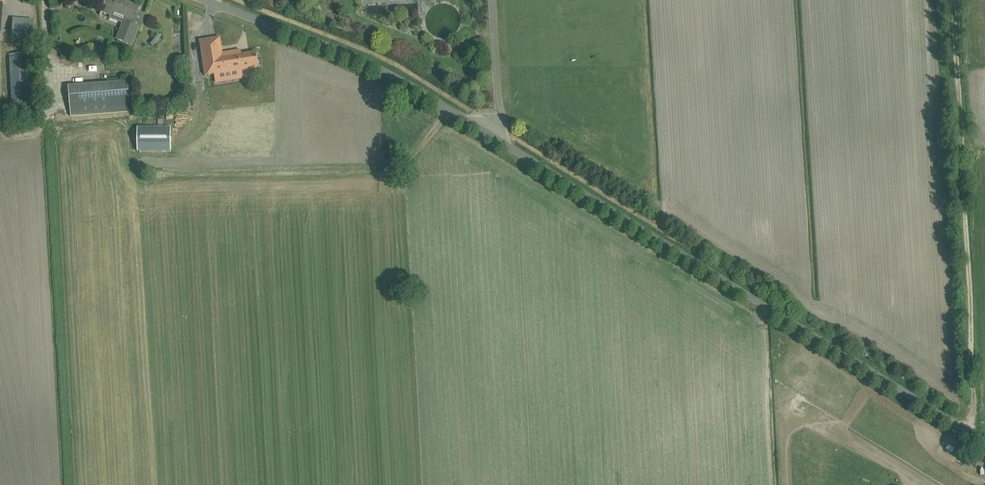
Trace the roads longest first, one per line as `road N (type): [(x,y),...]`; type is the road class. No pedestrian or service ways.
road 1 (unclassified): [(984,443),(380,69),(206,0)]
road 2 (track): [(966,430),(974,414),(949,0)]

